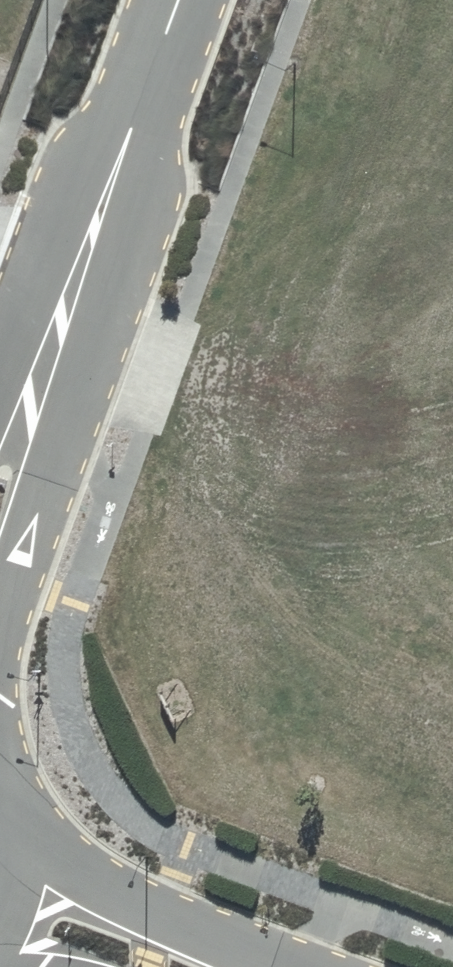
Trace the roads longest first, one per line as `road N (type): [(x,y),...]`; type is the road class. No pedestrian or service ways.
road 1 (unclassified): [(131,132),(112,294),(0,640)]
road 2 (unclassified): [(0,835),(283,966)]
road 3 (unclassified): [(0,365),(39,266),(131,132)]
road 4 (unclassified): [(131,132),(179,0)]

